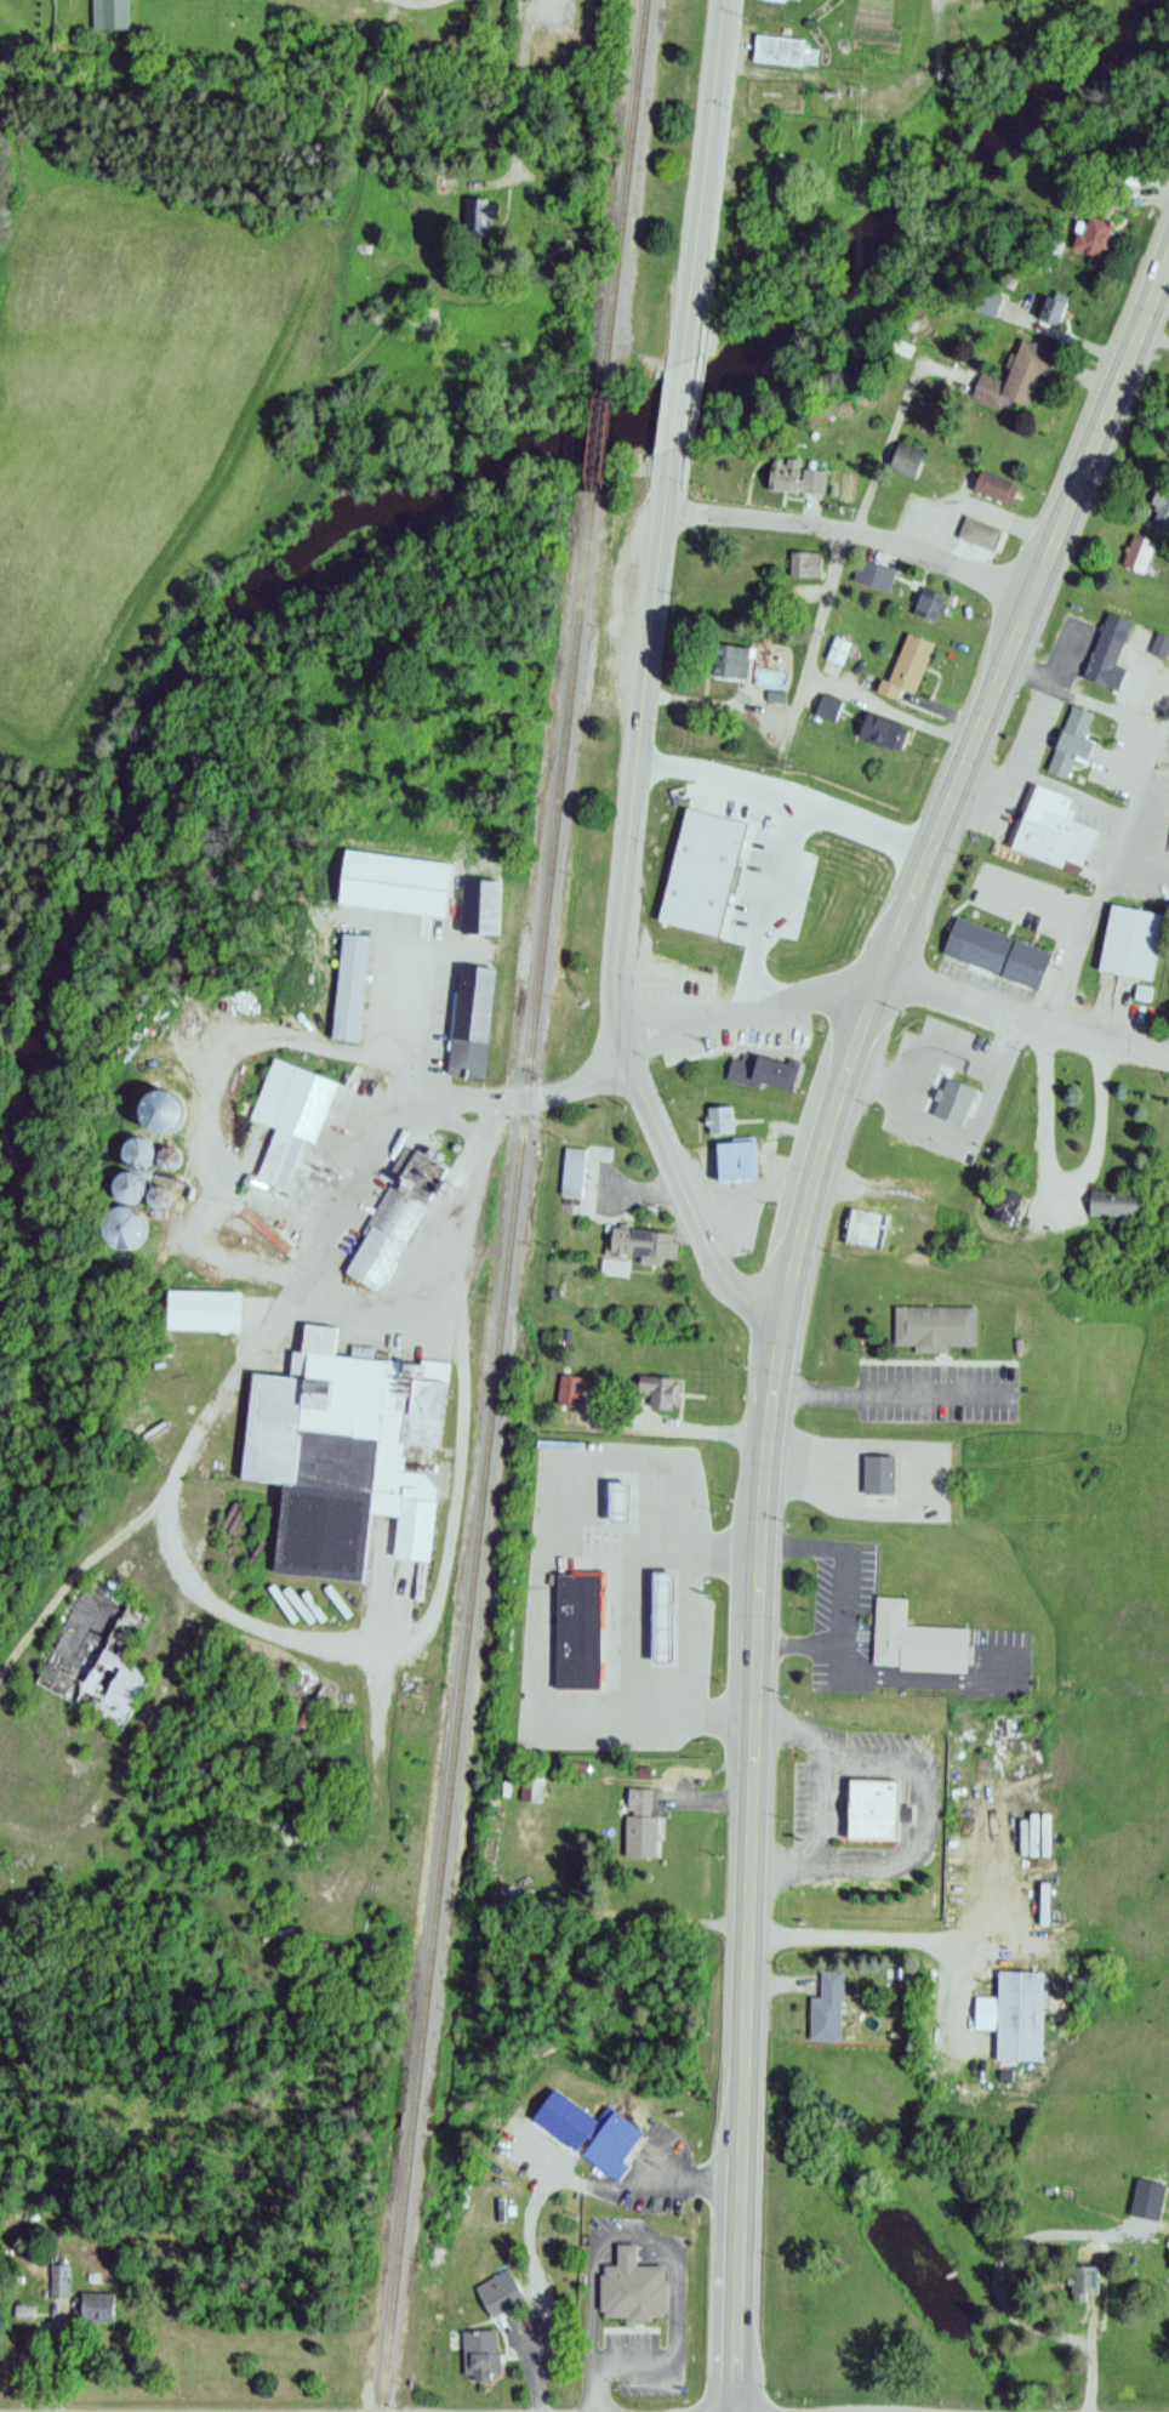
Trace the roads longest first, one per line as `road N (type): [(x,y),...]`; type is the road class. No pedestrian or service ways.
road 1 (primary): [(733,2411),(757,1555),(783,1322),(873,974),(930,857),(1168,258)]
road 2 (residential): [(1168,1052),(1047,1026),(873,974),(730,1018),(631,1056),(593,1080),(520,1102),(469,1099),(418,1114),(382,1153),(216,1395)]
road 3 (residential): [(631,1056),(623,944),(640,723),(675,451)]
road 4 (residential): [(1030,595),(849,529),(667,511)]
road 5 (residential): [(684,363),(724,0)]
road 6 (residential): [(783,1322),(748,1301),(706,1245),(631,1056)]
road 7 (residential): [(530,130),(550,0)]

